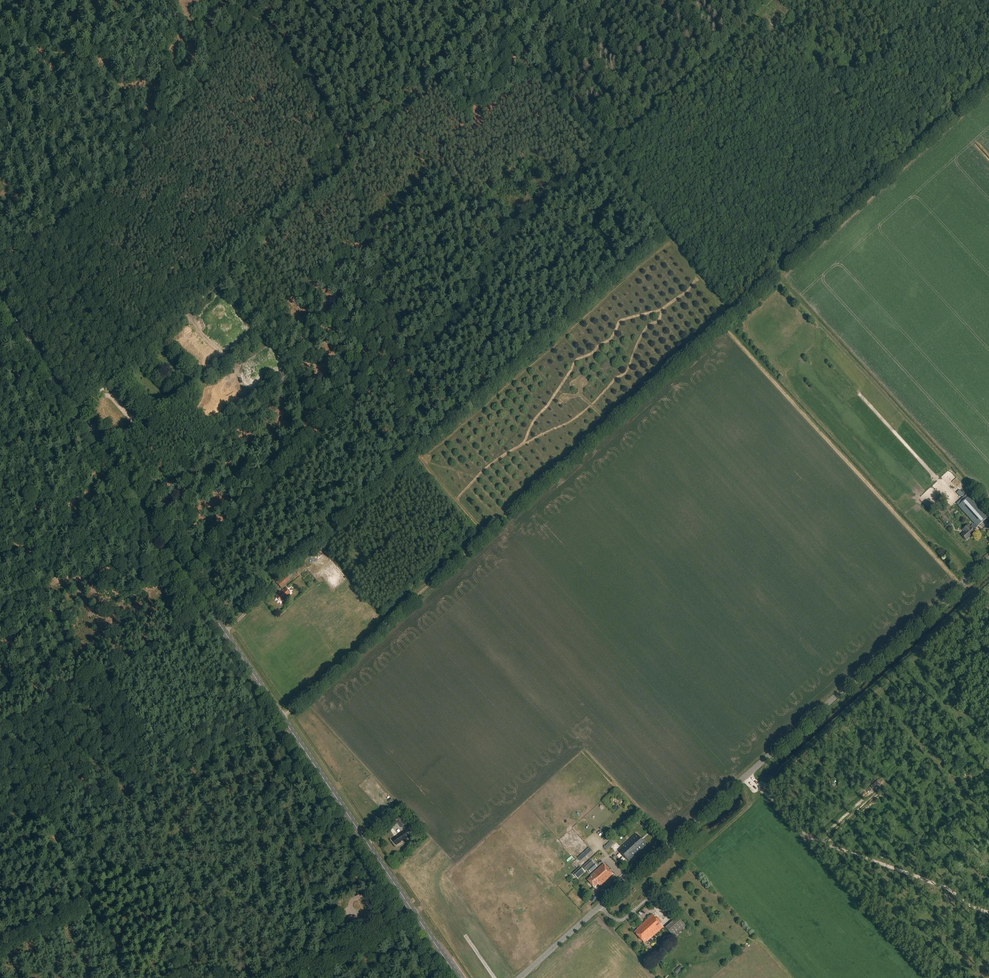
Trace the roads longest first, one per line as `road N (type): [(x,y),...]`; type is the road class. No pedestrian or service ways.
road 1 (track): [(283,717),(988,83)]
road 2 (primary): [(414,912),(0,300)]
road 3 (tertiary): [(520,977),(988,559)]
road 4 (track): [(771,0),(517,228),(474,296)]
road 5 (track): [(729,315),(473,0)]
road 6 (track): [(474,296),(318,431),(191,582)]
road 7 (track): [(346,167),(411,452),(482,537)]
road 8 (track): [(0,260),(76,213),(166,127),(218,61),(245,7)]
road 9 (track): [(102,386),(346,167)]
road 10 (track): [(1,730),(213,614)]
road 11 (track): [(1,730),(108,940)]
road 12 (track): [(245,7),(304,77),(346,167)]
road 13 (track): [(396,122),(531,0)]

